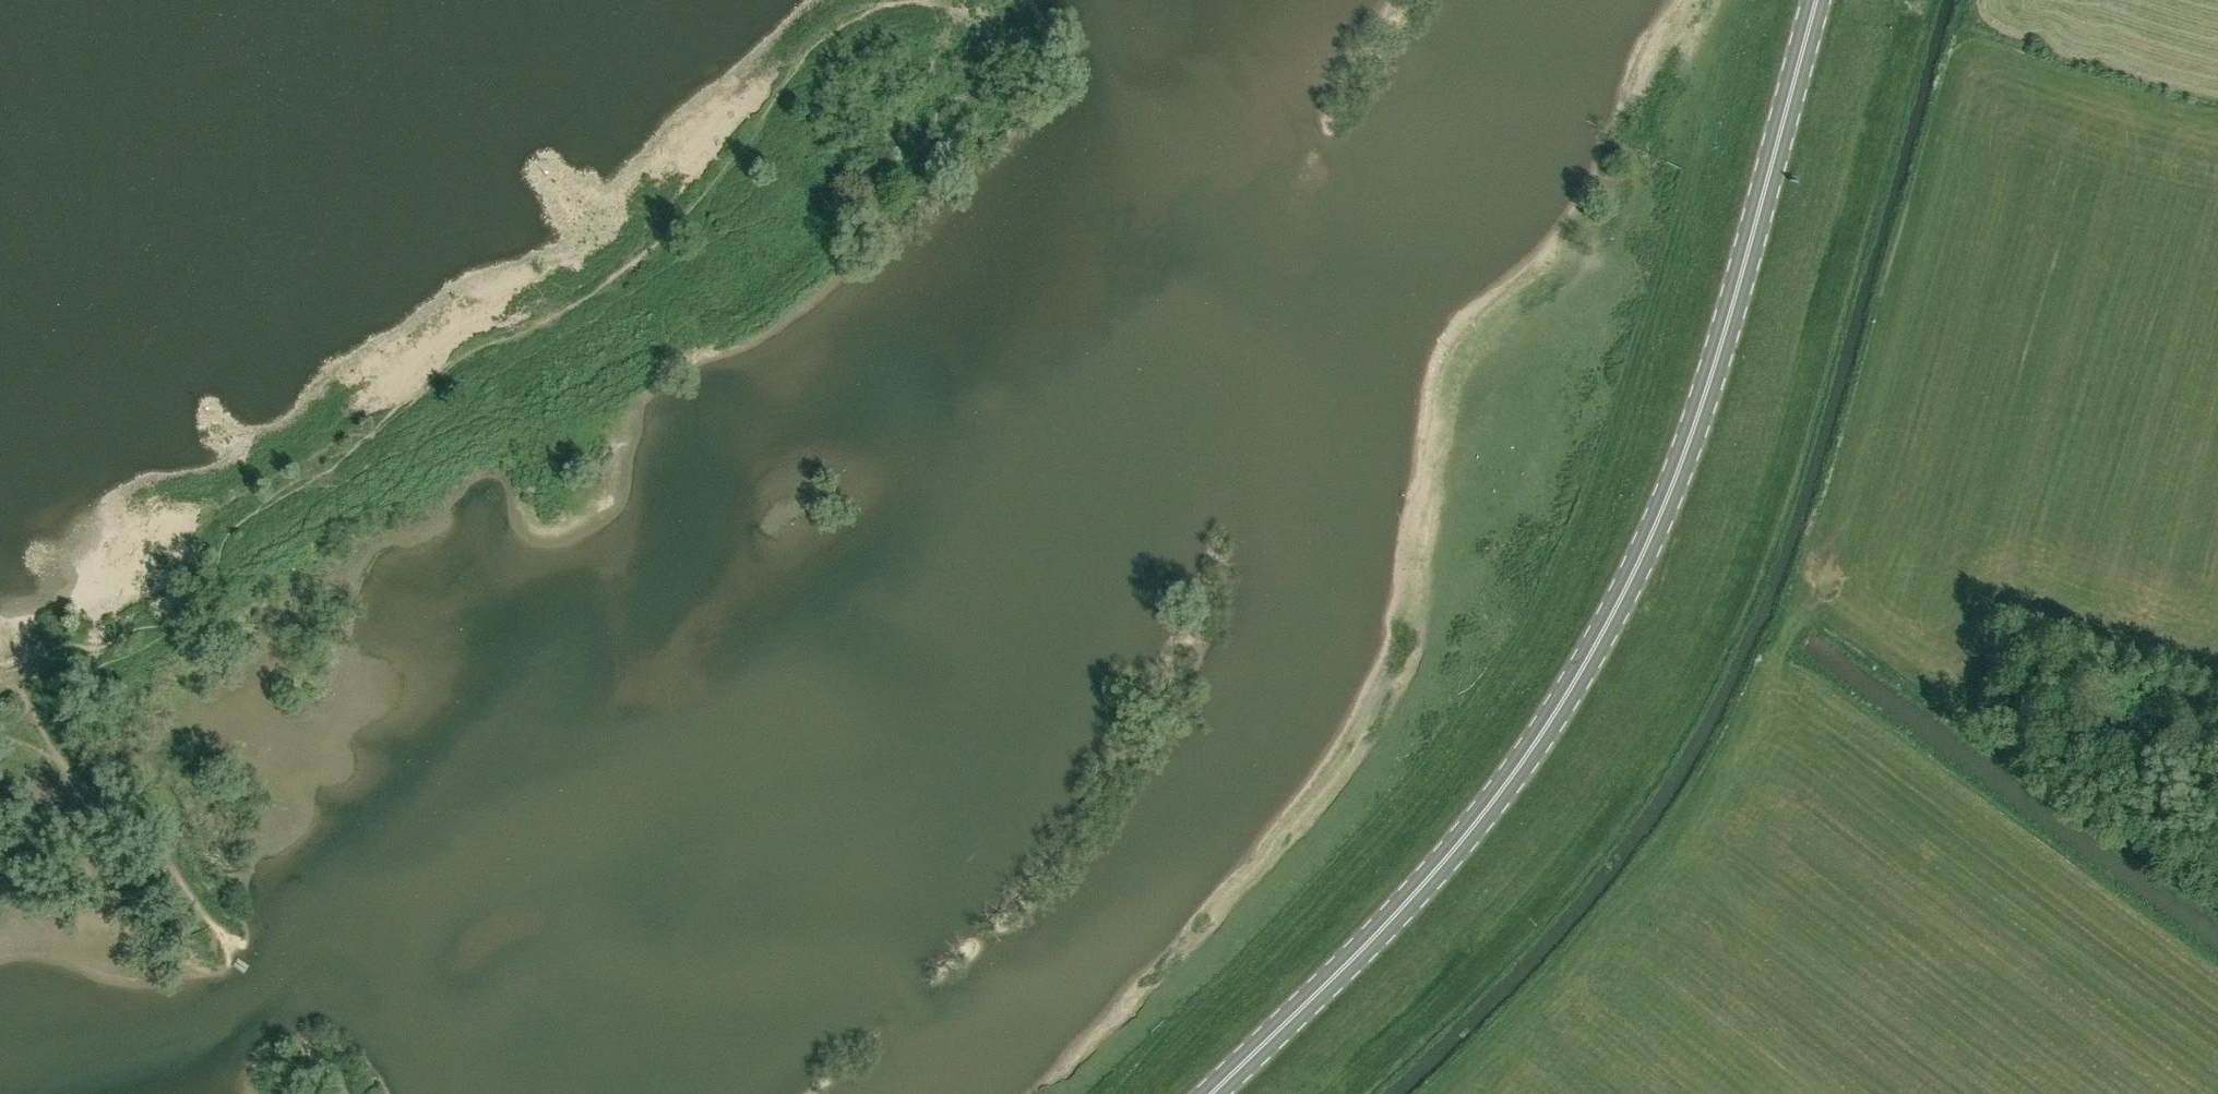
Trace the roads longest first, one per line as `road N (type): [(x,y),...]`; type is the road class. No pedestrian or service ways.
road 1 (track): [(1740,0),(1620,440),(1546,608),(1404,801),(1118,1093)]
road 2 (primary): [(1211,1093),(1418,892),(1484,815),(1588,660),(1696,420),(1816,0)]

